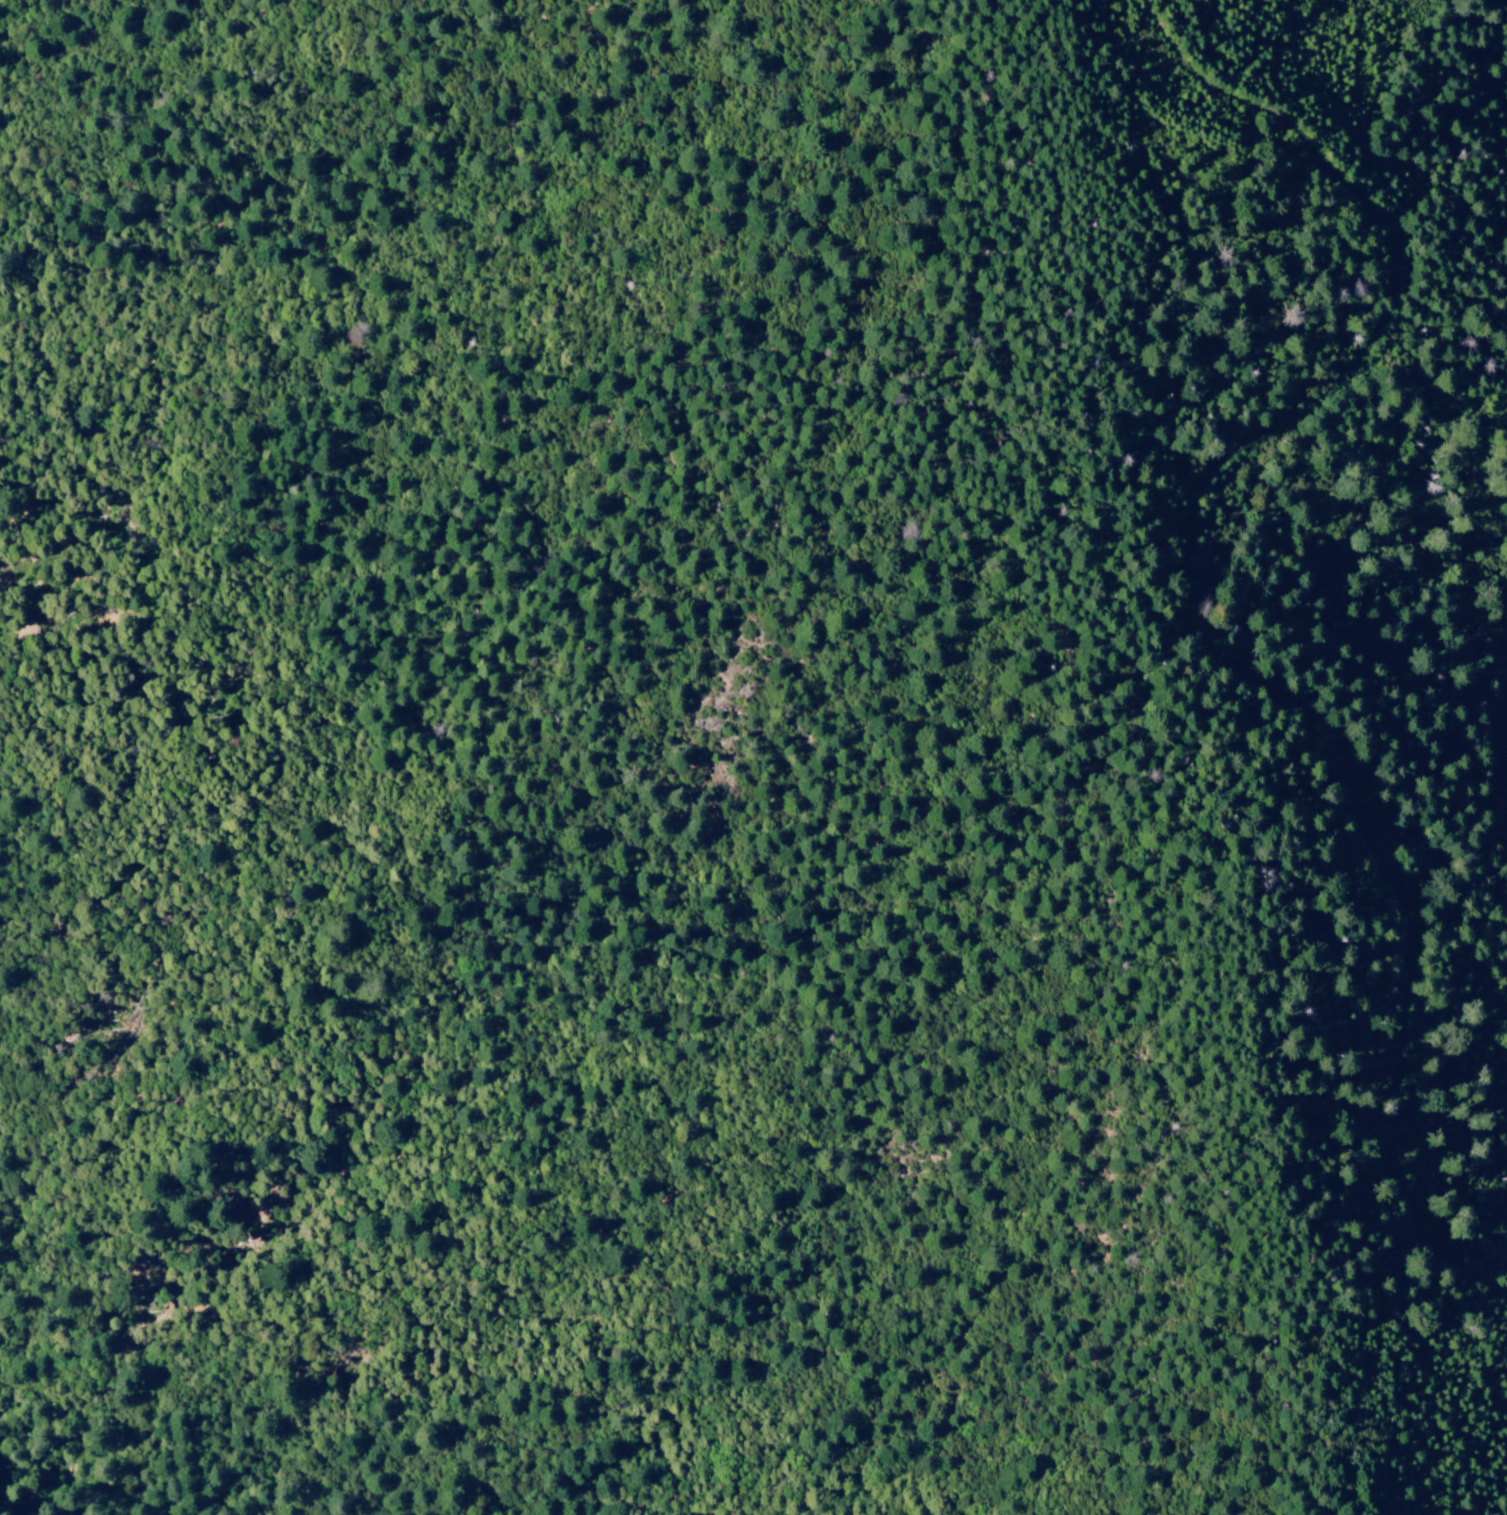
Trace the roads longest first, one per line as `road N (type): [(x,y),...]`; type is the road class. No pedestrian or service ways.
road 1 (track): [(1506,1295),(1439,1257),(1416,1230),(1392,1173),(1409,977),(1398,890),(1382,850),(1305,717),(1203,646),(1186,621),(1182,595),(1200,502),(1223,467),(1369,354),(1386,332),(1398,247),(1387,225),(1278,122),(1189,79),(1146,0)]

